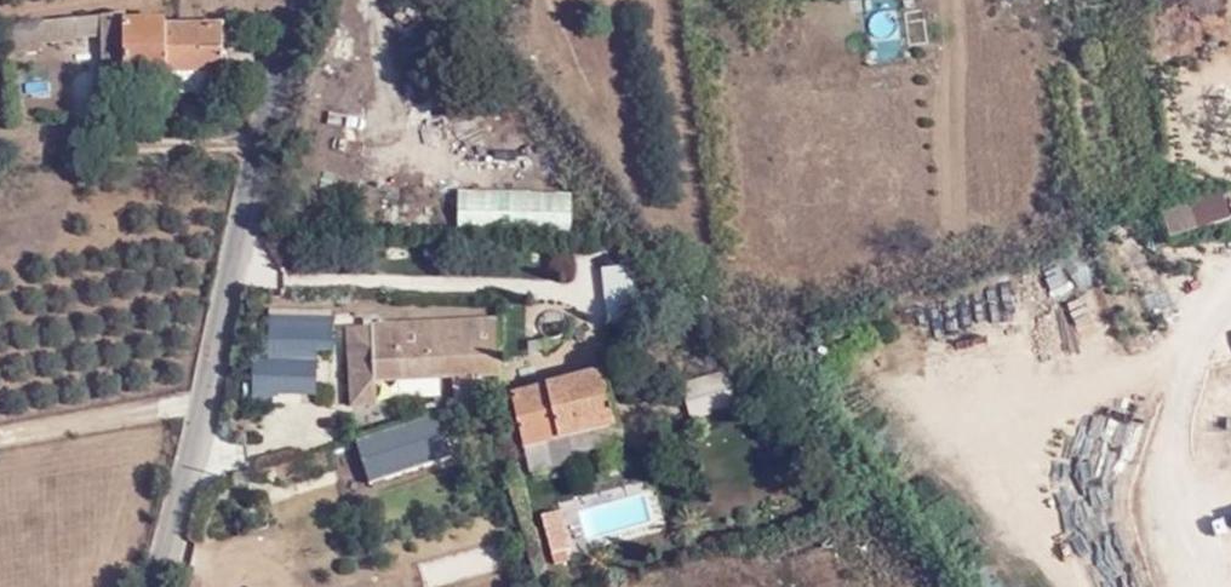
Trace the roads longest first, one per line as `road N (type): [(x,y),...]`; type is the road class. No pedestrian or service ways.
road 1 (unclassified): [(295,0),(197,383),(155,586)]

